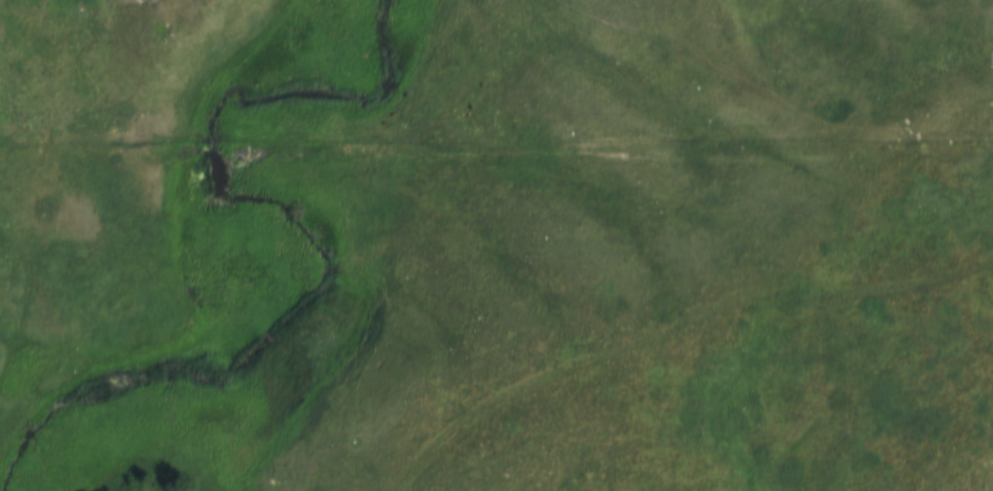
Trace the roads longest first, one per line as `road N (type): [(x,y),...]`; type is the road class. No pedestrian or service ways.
road 1 (track): [(992,151),(244,154)]
road 2 (track): [(992,157),(909,177),(787,271),(518,391),(439,443),(400,490)]
road 3 (track): [(0,154),(184,153)]

